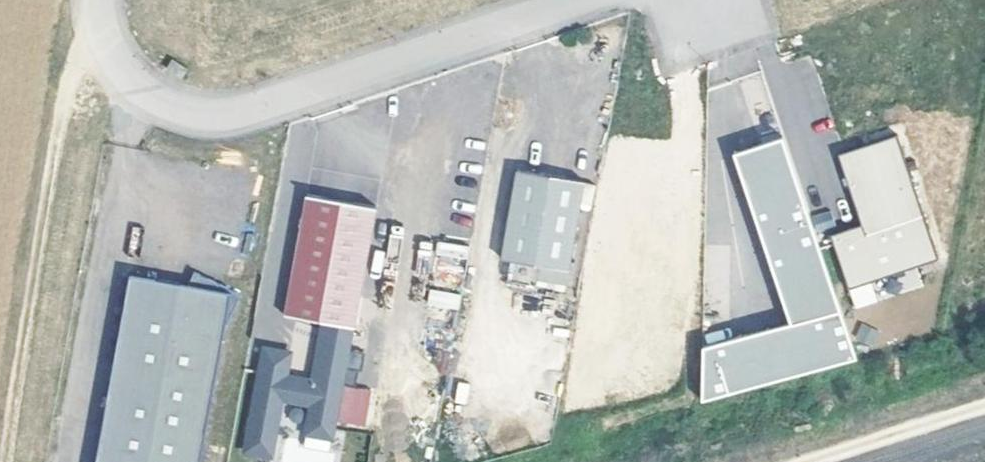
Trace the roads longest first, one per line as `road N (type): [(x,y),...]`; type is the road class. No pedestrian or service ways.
road 1 (unclassified): [(96,0),(104,47),(143,96),(191,120),(246,121),(606,0)]
road 2 (track): [(100,22),(66,86),(8,461)]

